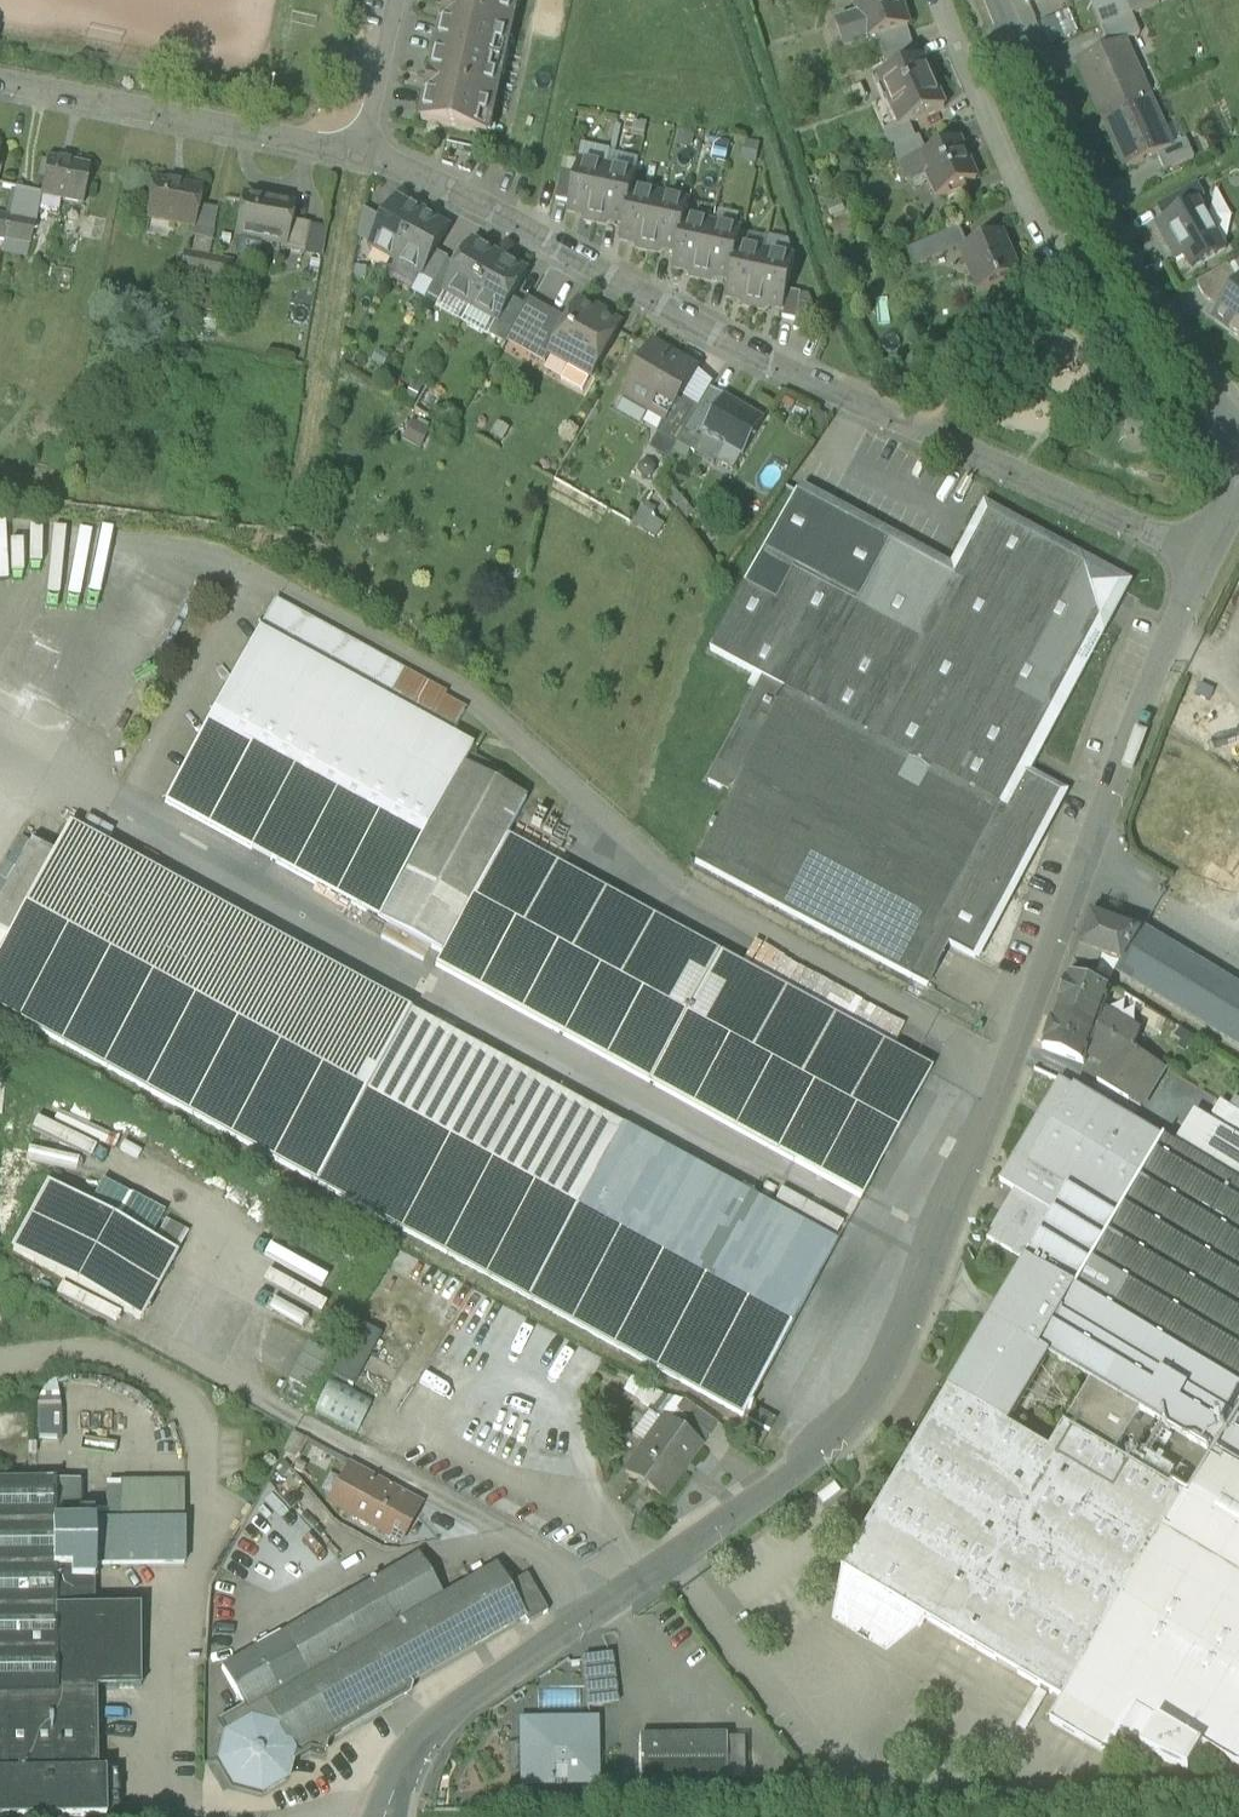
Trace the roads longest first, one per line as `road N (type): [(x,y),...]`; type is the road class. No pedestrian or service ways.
road 1 (residential): [(1205,565),(939,1263),(884,1380),(801,1474),(444,1720),(423,1739),(384,1816)]
road 2 (residential): [(1205,565),(861,407),(358,151)]
road 3 (residential): [(1233,425),(1109,239),(998,0)]
road 4 (residential): [(358,151),(0,84)]
road 5 (residential): [(393,0),(358,151)]

